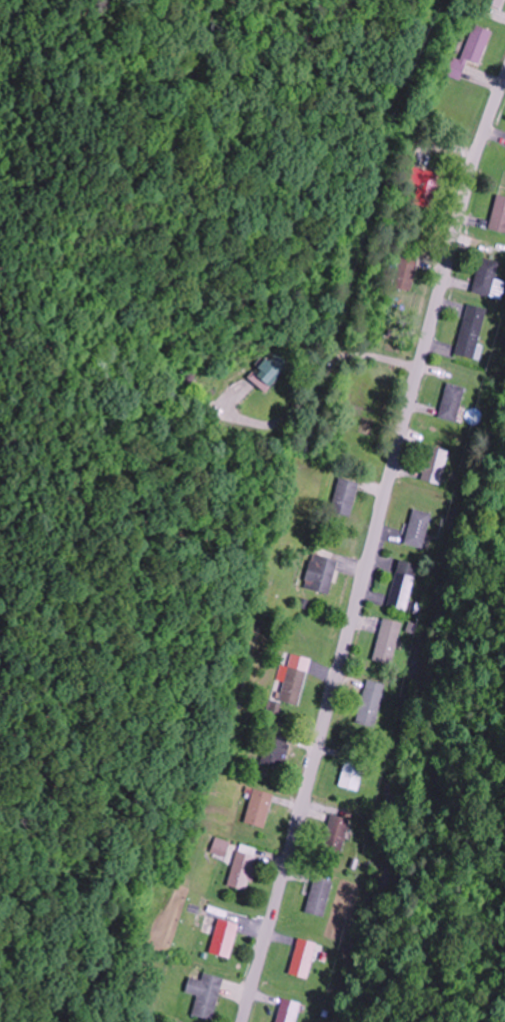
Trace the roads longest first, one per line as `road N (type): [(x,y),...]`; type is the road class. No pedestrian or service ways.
road 1 (residential): [(241,1021),(470,173),(504,78)]

